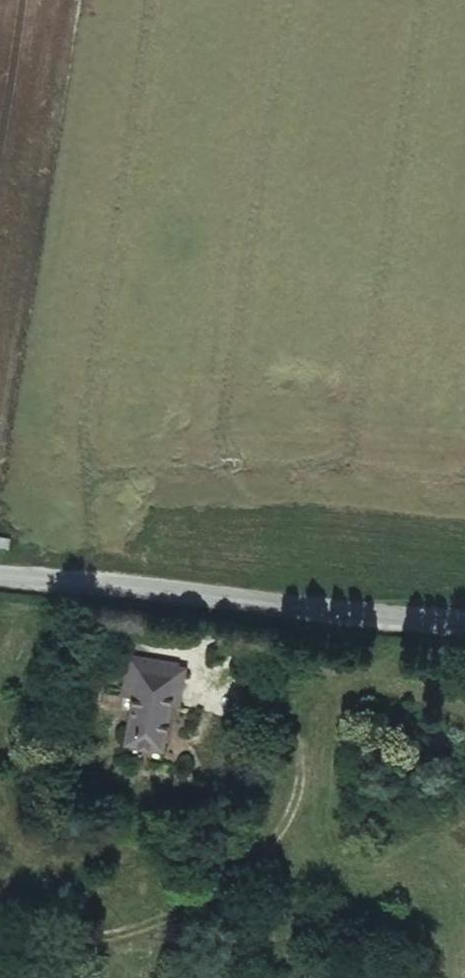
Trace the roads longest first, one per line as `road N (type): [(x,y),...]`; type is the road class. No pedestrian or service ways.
road 1 (unclassified): [(0,565),(464,621)]

